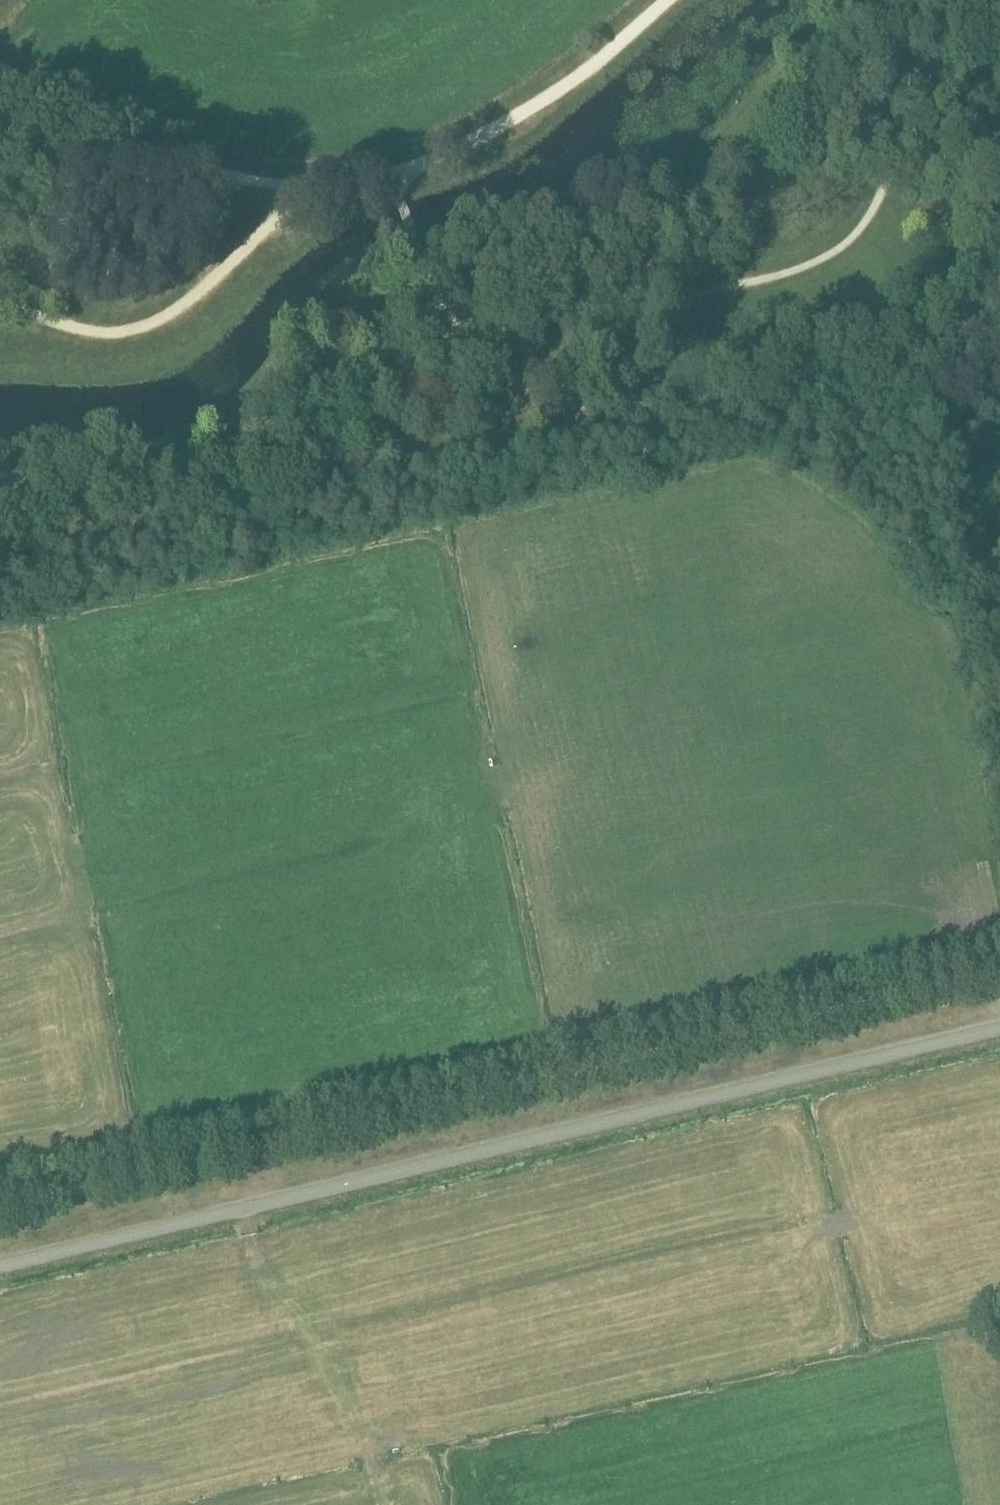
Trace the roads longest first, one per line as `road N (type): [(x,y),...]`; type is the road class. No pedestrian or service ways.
road 1 (unclassified): [(0,1265),(999,1027)]
road 2 (track): [(0,300),(103,335),(162,318),(205,290),(295,184)]
road 3 (track): [(664,0),(616,46),(505,122),(393,179)]
road 4 (track): [(295,184),(222,178),(175,164),(0,62)]

